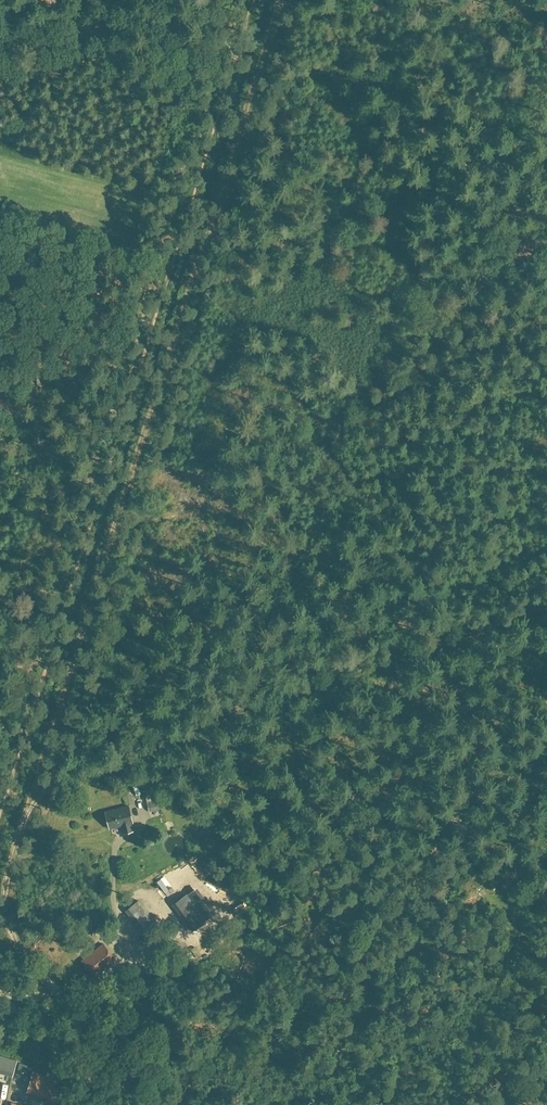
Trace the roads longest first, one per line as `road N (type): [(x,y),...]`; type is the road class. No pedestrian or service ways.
road 1 (track): [(7,920),(8,878),(281,0)]
road 2 (track): [(124,1066),(212,1067),(281,1086),(331,1083),(473,1021),(524,930)]

